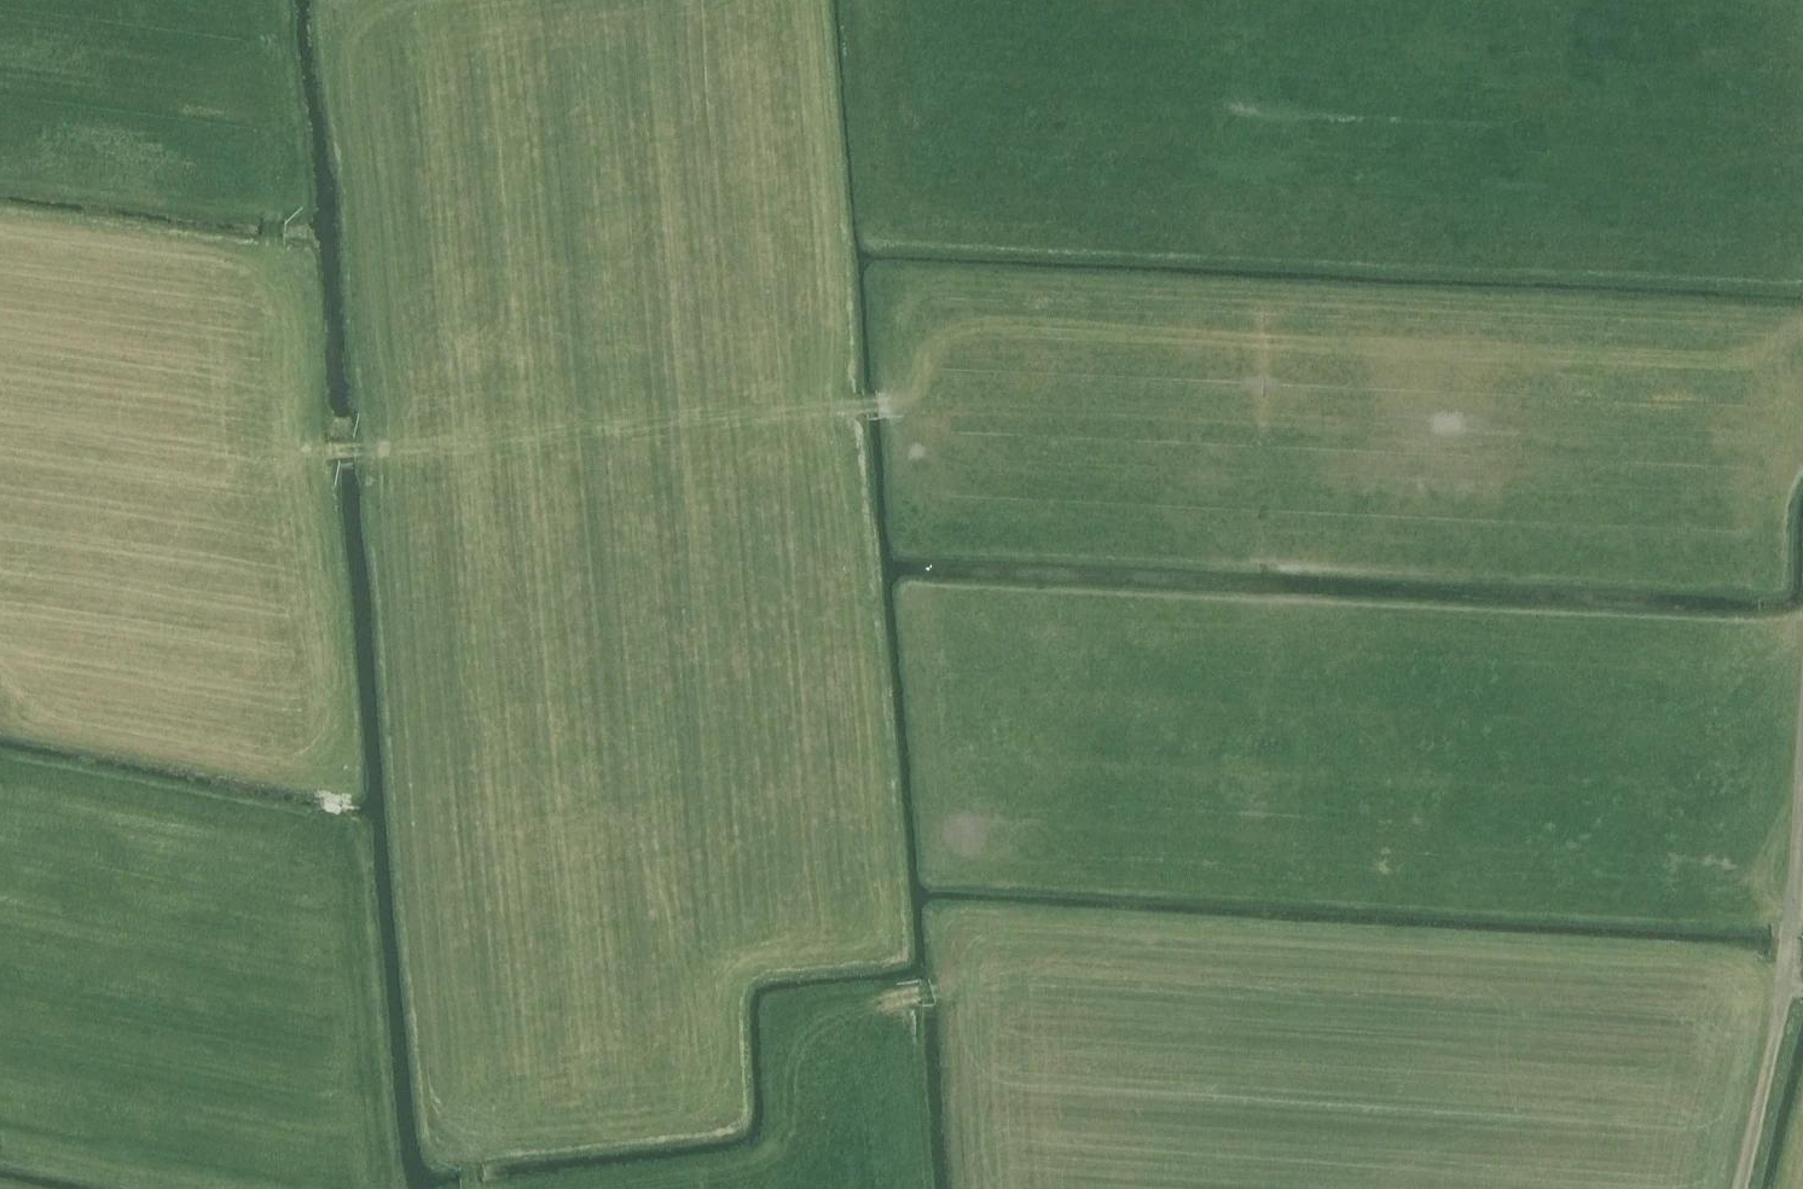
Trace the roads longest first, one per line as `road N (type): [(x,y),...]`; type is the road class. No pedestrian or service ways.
road 1 (track): [(1802,753),(1783,1012),(1743,1188)]

